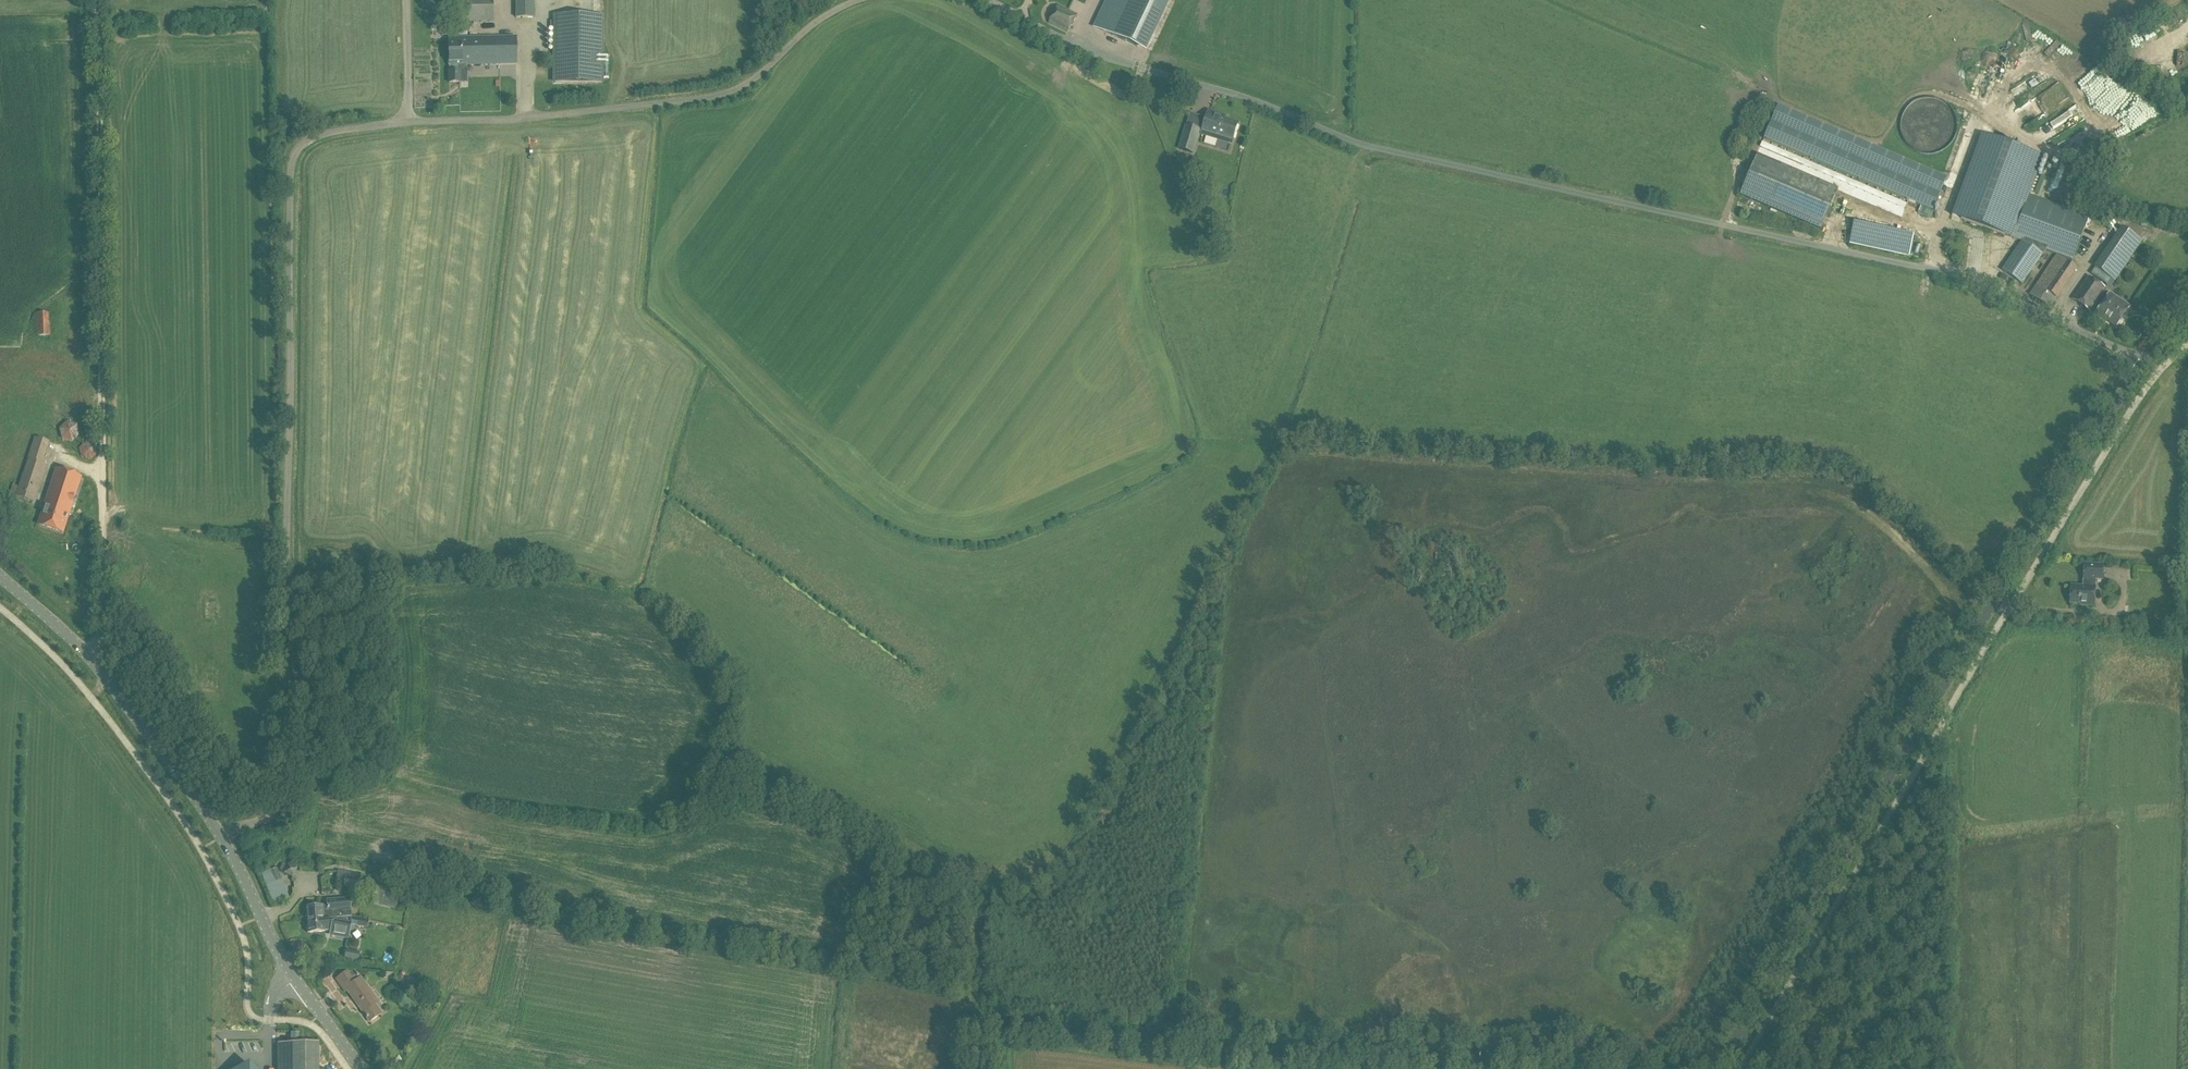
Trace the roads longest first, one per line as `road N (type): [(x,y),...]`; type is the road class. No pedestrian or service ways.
road 1 (track): [(201,851),(271,817),(287,792),(290,147),(305,135),(408,121),(529,118),(743,93),(807,30),(854,0)]
road 2 (track): [(2140,363),(1963,280),(1382,152),(1075,45),(1020,15)]
road 3 (tertiary): [(1720,1068),(2140,363),(2187,325)]
road 4 (tertiary): [(0,577),(90,659),(176,771),(227,844),(284,961),(364,1068)]

